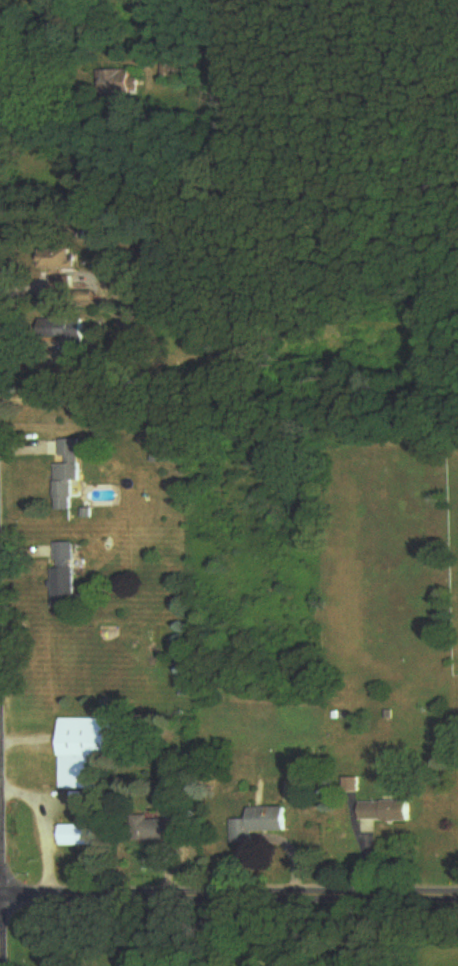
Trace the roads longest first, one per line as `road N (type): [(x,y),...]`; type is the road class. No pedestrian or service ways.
road 1 (tertiary): [(457,895),(0,895)]

